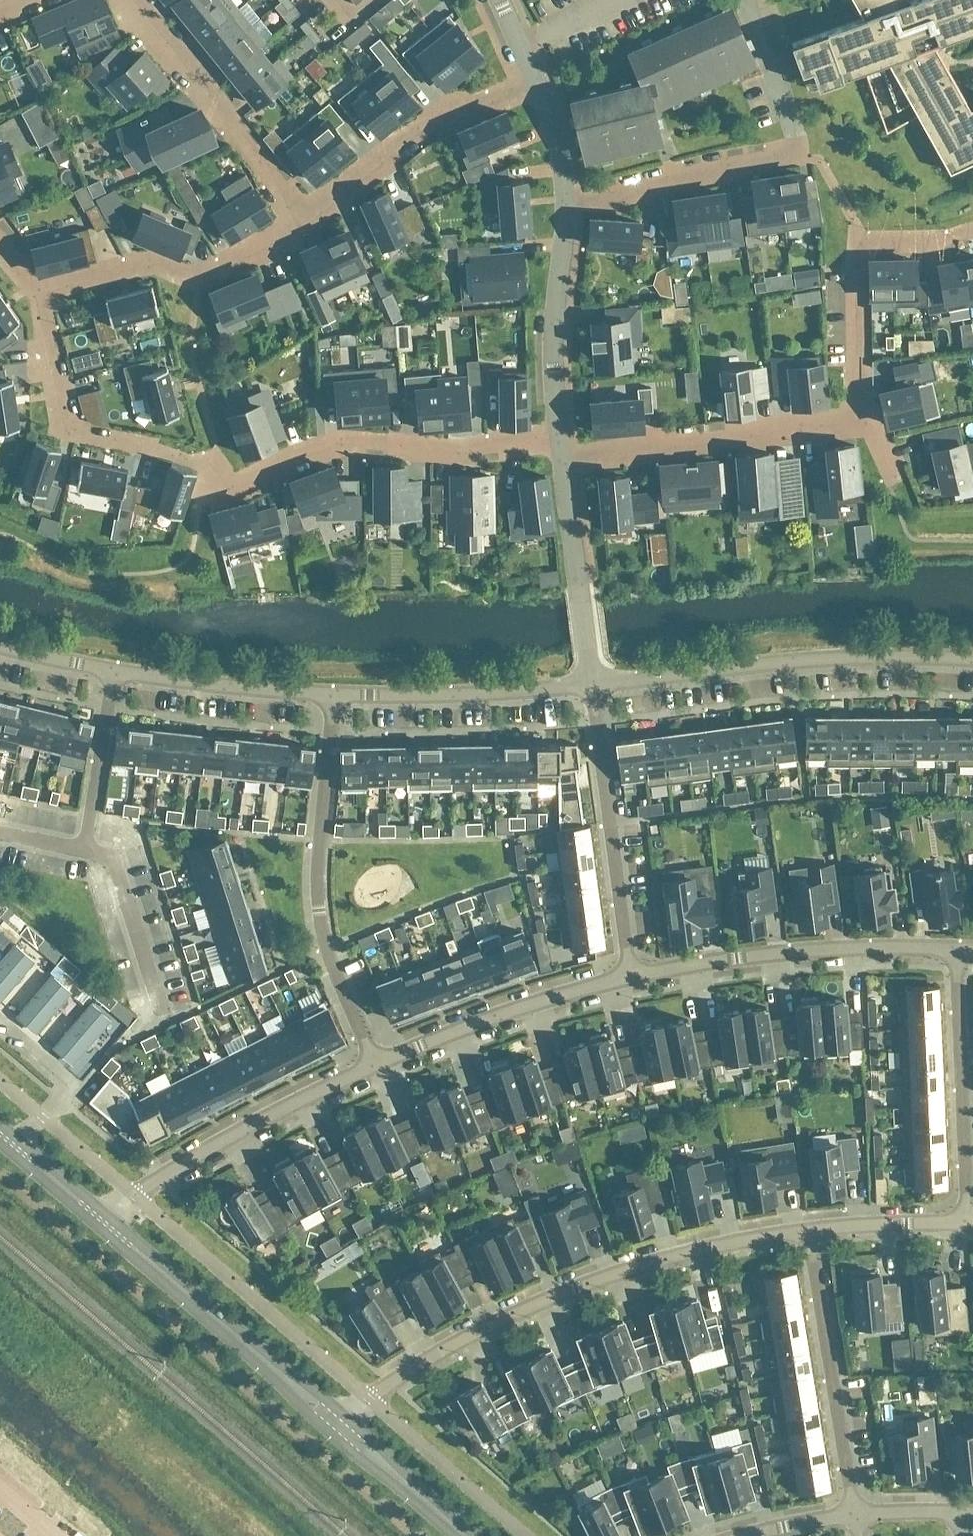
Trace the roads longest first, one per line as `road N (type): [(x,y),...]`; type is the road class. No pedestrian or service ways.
road 1 (residential): [(37,291),(65,433),(210,464),(222,489),(341,442),(463,450),(559,442)]
road 2 (residential): [(807,1230),(685,1253),(555,1296),(413,1368),(339,1426)]
road 3 (residential): [(591,684),(832,658),(972,660)]
road 4 (residential): [(334,694),(319,911),(331,963),(376,1064)]
road 5 (residential): [(0,644),(111,670),(334,694)]
road 6 (residential): [(630,977),(834,948),(956,949)]
road 7 (residential): [(100,1220),(202,1152),(376,1064)]
road 8 (secondary): [(339,1426),(100,1220)]
road 9 (residential): [(972,232),(862,240),(855,426)]
road 10 (residential): [(630,977),(591,684)]
road 11 (residential): [(562,460),(855,426)]
road 12 (residential): [(807,1230),(855,1515)]
road 13 (residential): [(299,222),(196,280),(151,261),(37,291)]
road 14 (residential): [(536,83),(417,130),(299,222)]
road 15 (residential): [(134,0),(299,222)]
road 16 (residential): [(956,949),(967,1223)]
road 17 (residential): [(376,1064),(531,1004),(630,977)]
road 18 (residential): [(334,694),(591,684)]
road 19 (residential): [(565,203),(554,333),(559,442)]
road 20 (residential): [(565,203),(614,199),(795,155)]
road 21 (residential): [(0,1028),(68,1087),(15,1146)]
road 22 (secondary): [(464,1535),(339,1426)]
road 23 (residential): [(967,1223),(807,1230)]
road 24 (residential): [(562,460),(578,585)]
road 25 (residential): [(536,83),(565,203)]

